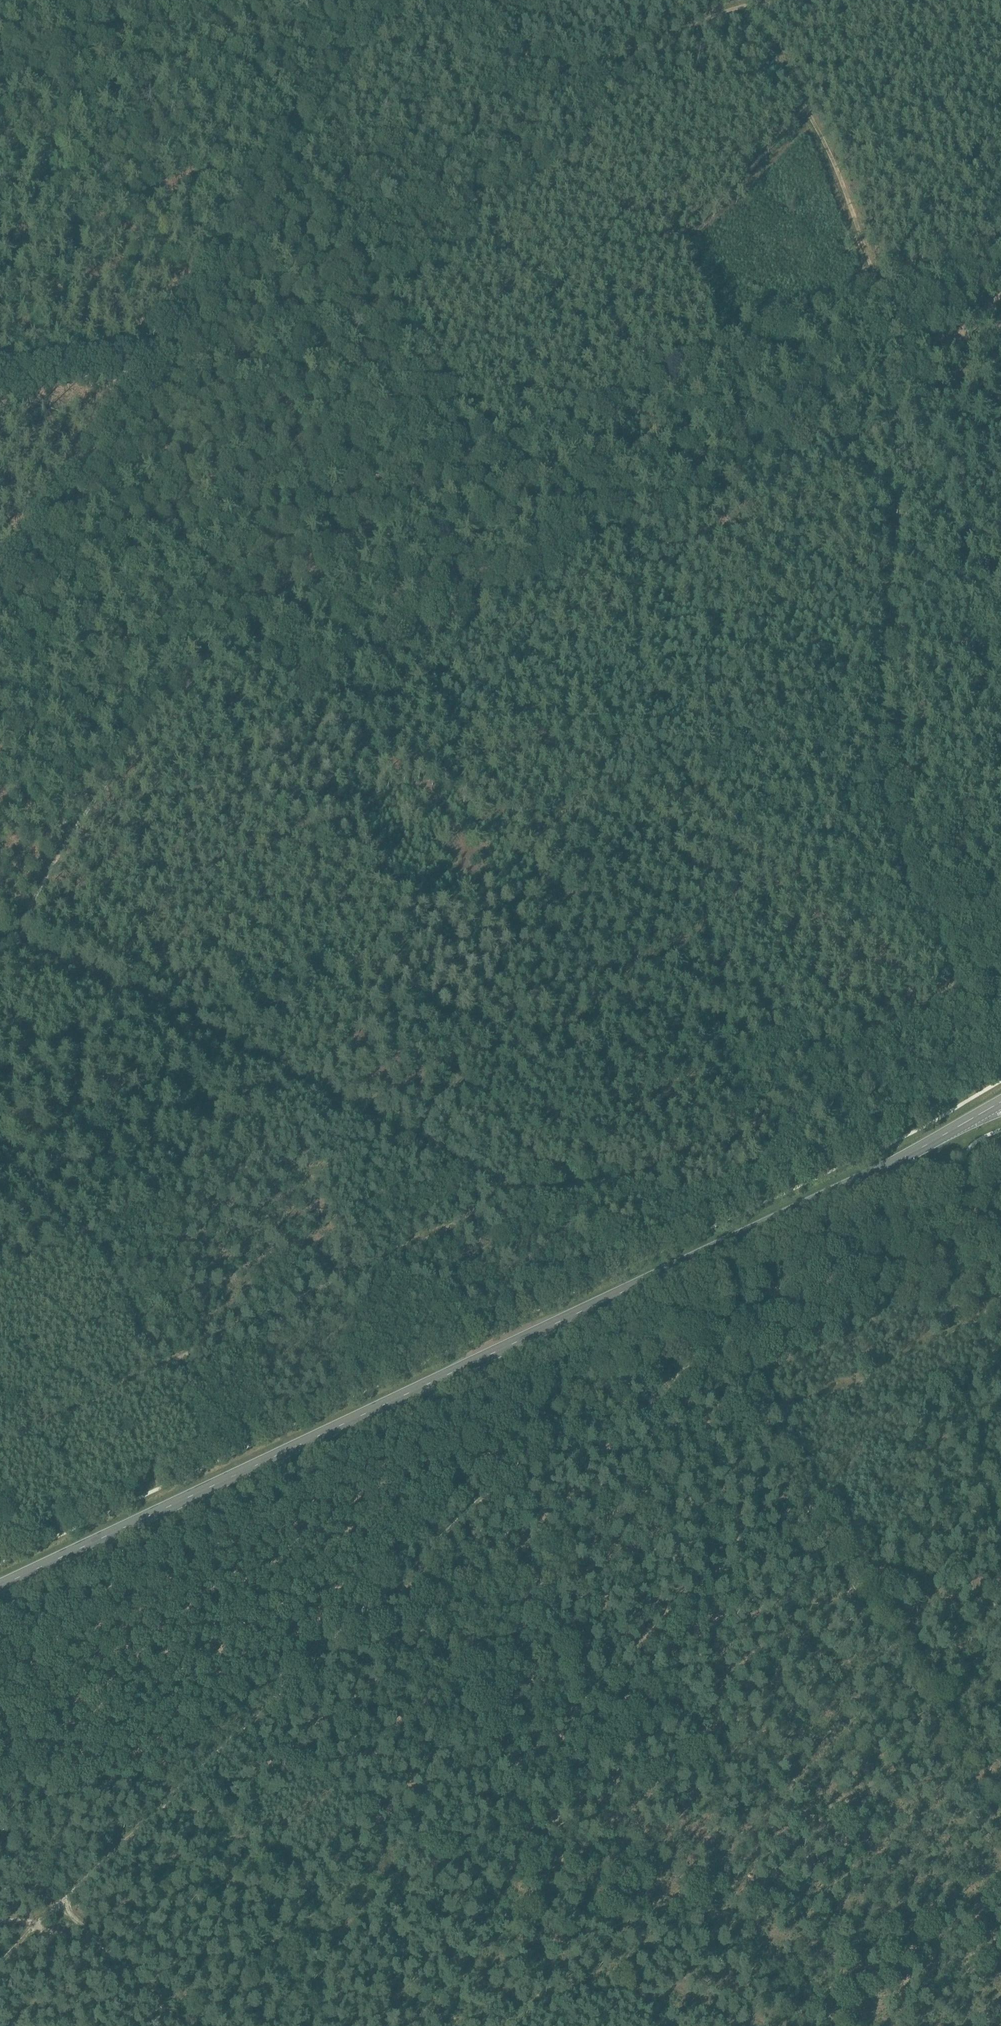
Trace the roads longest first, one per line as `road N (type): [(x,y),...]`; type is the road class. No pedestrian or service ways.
road 1 (track): [(0,1962),(654,1324),(683,1318),(748,1405),(1000,1816)]
road 2 (secondary): [(0,1583),(1000,1102)]
road 3 (track): [(0,67),(157,77),(289,52),(396,49),(604,66),(737,4)]
road 4 (track): [(492,455),(302,580),(209,660),(98,798),(11,939),(0,934)]
road 5 (track): [(0,1444),(457,1220),(502,1179)]
road 6 (track): [(1000,242),(691,361),(492,455)]
road 7 (track): [(502,1179),(11,939)]
road 8 (track): [(971,997),(947,999),(858,1039),(669,1155),(614,1179),(553,1190),(502,1179)]
road 9 (track): [(0,387),(148,371),(197,283),(287,154)]
road 10 (track): [(492,455),(287,154)]
road 11 (track): [(0,597),(148,371)]
road 12 (track): [(0,1849),(184,2025)]
road 13 (track): [(287,154),(382,0)]
road 14 (track): [(0,1773),(175,1788)]

